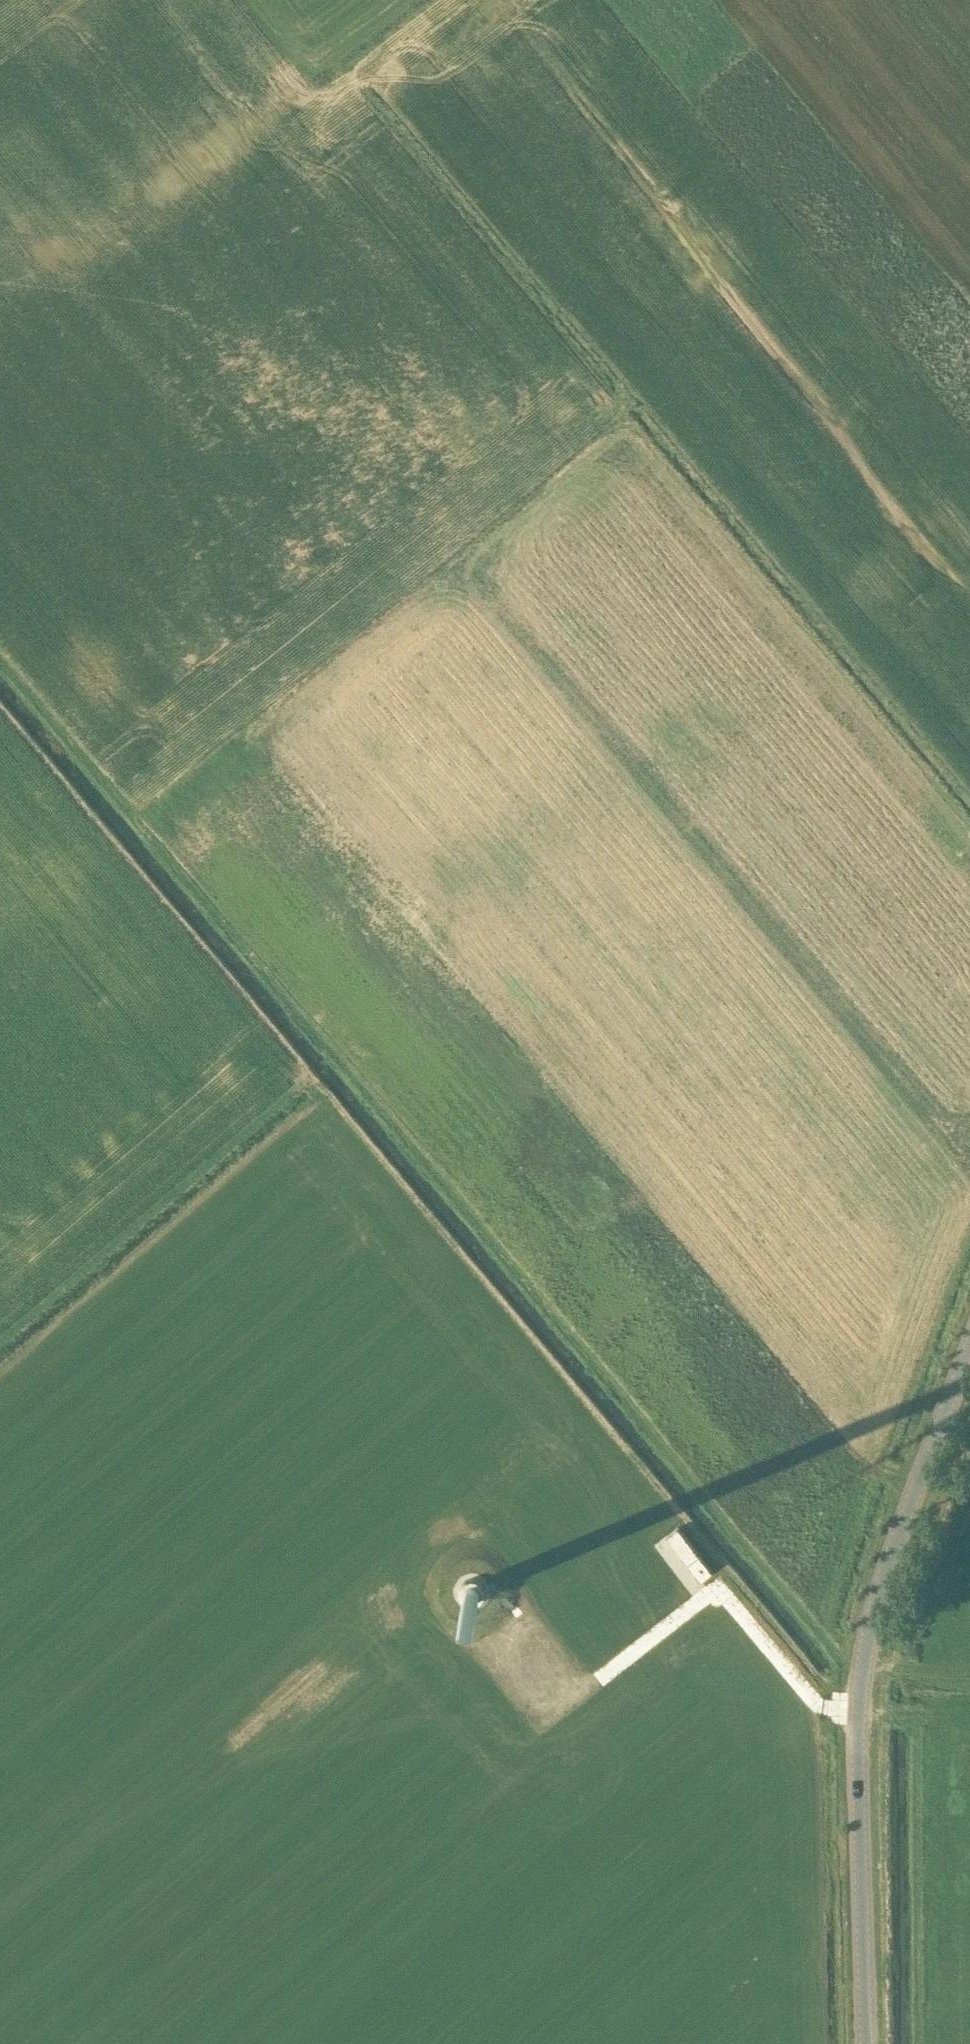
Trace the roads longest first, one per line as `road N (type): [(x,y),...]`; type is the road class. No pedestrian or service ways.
road 1 (tertiary): [(866,2043),(859,1709),(887,1575),(969,1352)]

